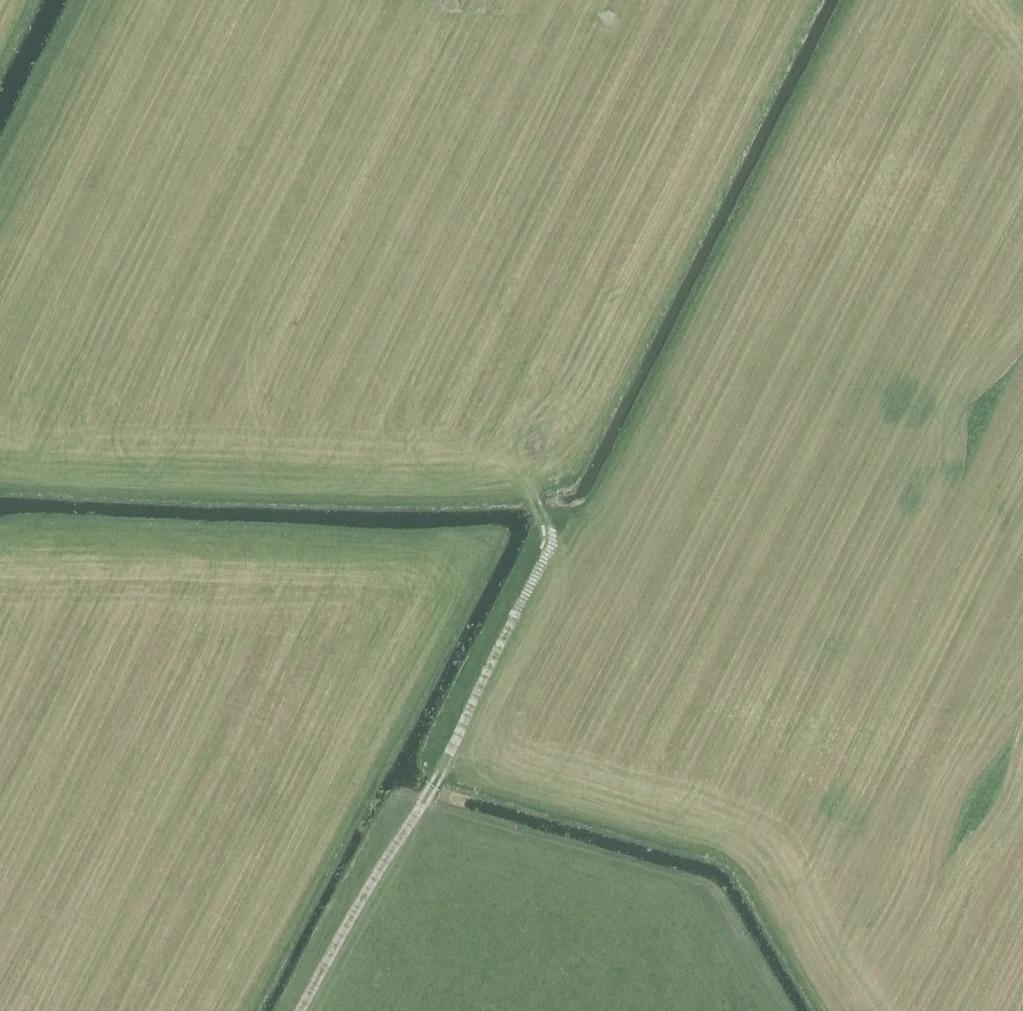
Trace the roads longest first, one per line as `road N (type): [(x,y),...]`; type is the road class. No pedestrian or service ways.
road 1 (track): [(299,1010),(424,802),(549,545),(528,484)]

